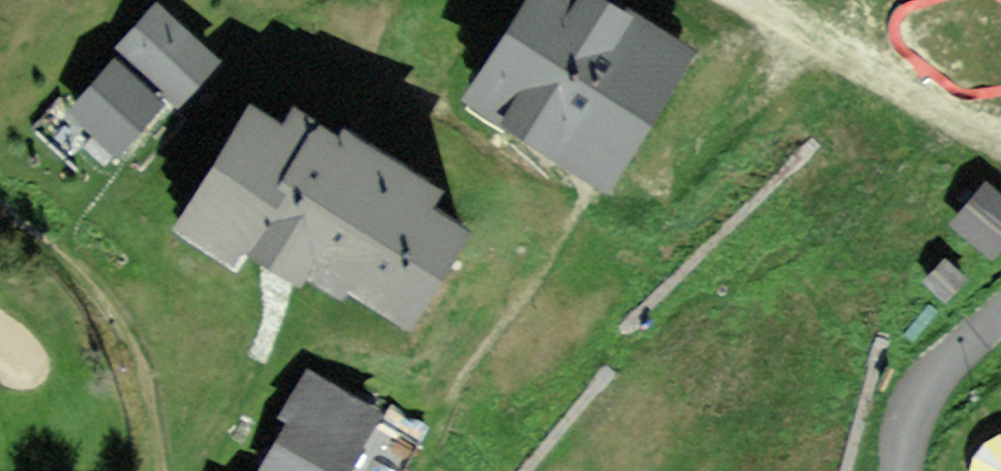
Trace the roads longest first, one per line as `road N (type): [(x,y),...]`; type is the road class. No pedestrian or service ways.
road 1 (track): [(1000,232),(696,0)]
road 2 (residential): [(898,470),(914,412),(1000,313)]

